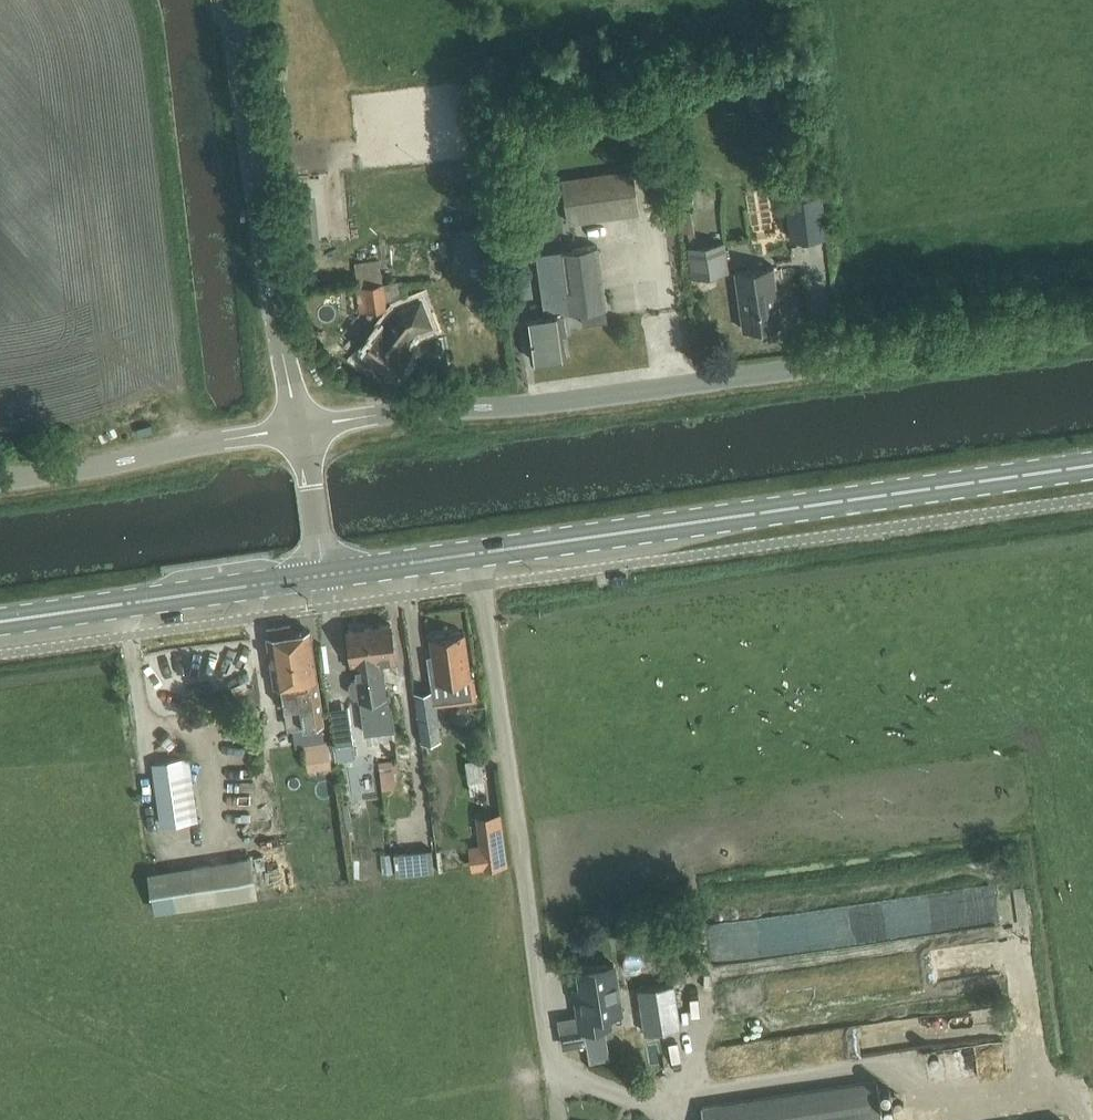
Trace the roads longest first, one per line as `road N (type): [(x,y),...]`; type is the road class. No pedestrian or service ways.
road 1 (unclassified): [(302,427),(433,407),(537,403),(1092,325)]
road 2 (primary): [(322,577),(1092,469)]
road 3 (tertiary): [(302,427),(274,313),(231,0)]
road 4 (primary): [(0,624),(322,577)]
road 5 (unclassified): [(0,476),(302,427)]
road 6 (tertiary): [(322,577),(302,427)]

